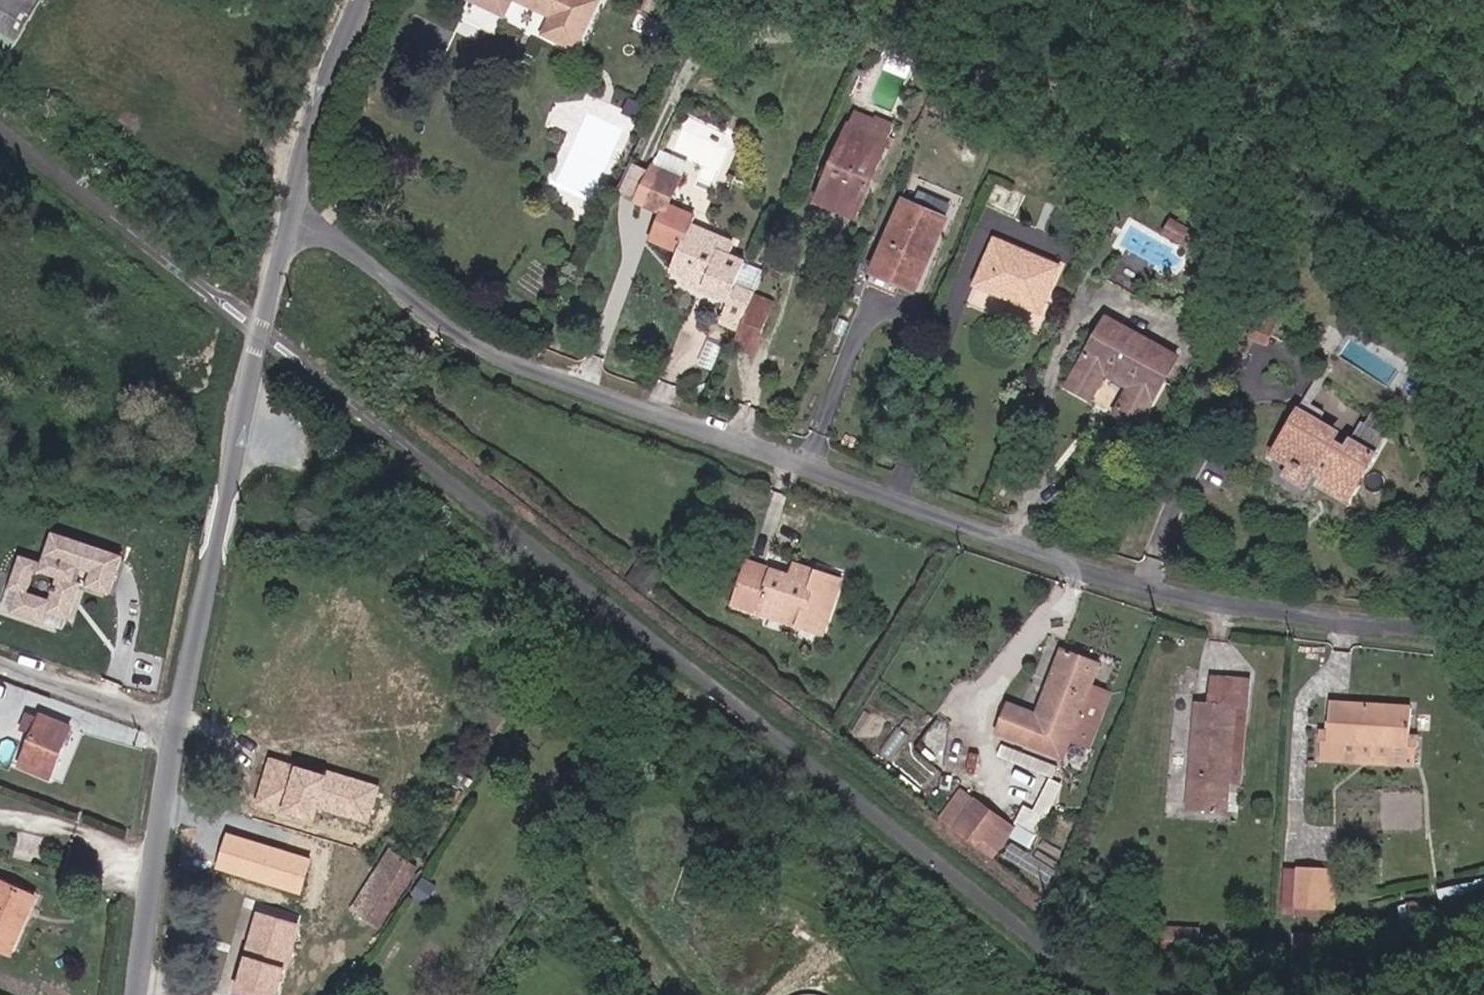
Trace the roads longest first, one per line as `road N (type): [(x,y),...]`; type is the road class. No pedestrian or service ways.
road 1 (residential): [(291,210),(454,327),(561,377),(1148,587),(1239,607),(1420,626)]
road 2 (unclassified): [(291,210),(173,725)]
road 3 (unclassified): [(173,725),(134,994)]
road 4 (unclassified): [(361,0),(291,210)]
road 5 (residential): [(173,725),(0,659)]

